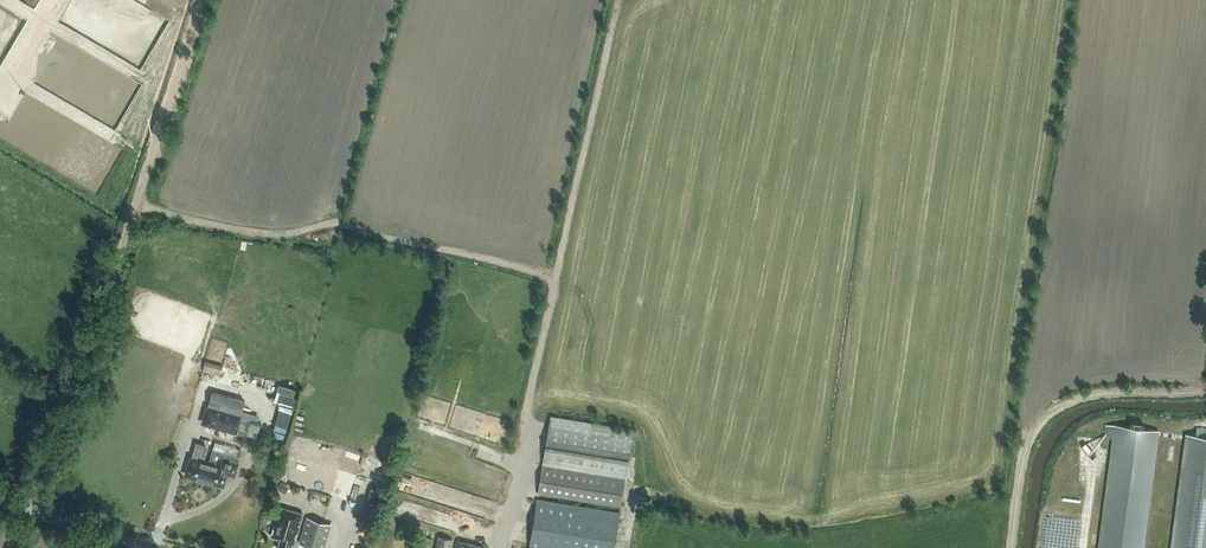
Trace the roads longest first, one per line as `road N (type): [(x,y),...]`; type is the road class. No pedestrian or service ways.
road 1 (track): [(501,547),(622,0)]
road 2 (track): [(25,504),(208,0)]
road 3 (track): [(140,205),(269,234),(350,226),(558,284)]
road 4 (tertiary): [(165,547),(0,494)]

